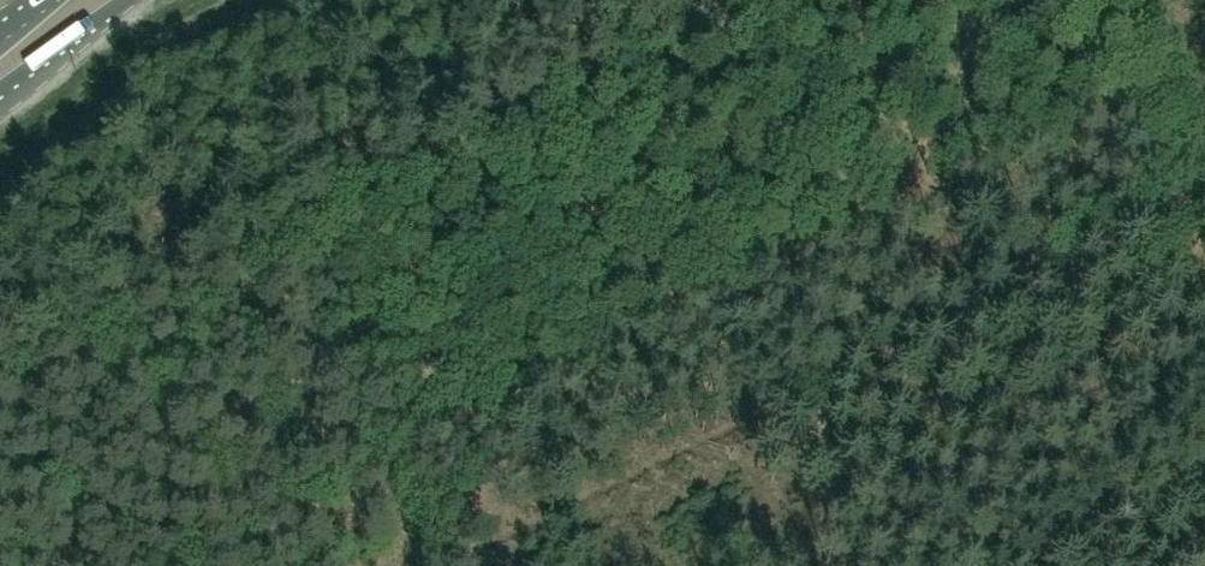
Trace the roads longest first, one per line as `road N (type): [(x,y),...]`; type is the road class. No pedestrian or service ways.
road 1 (trunk): [(0,104),(129,0)]

